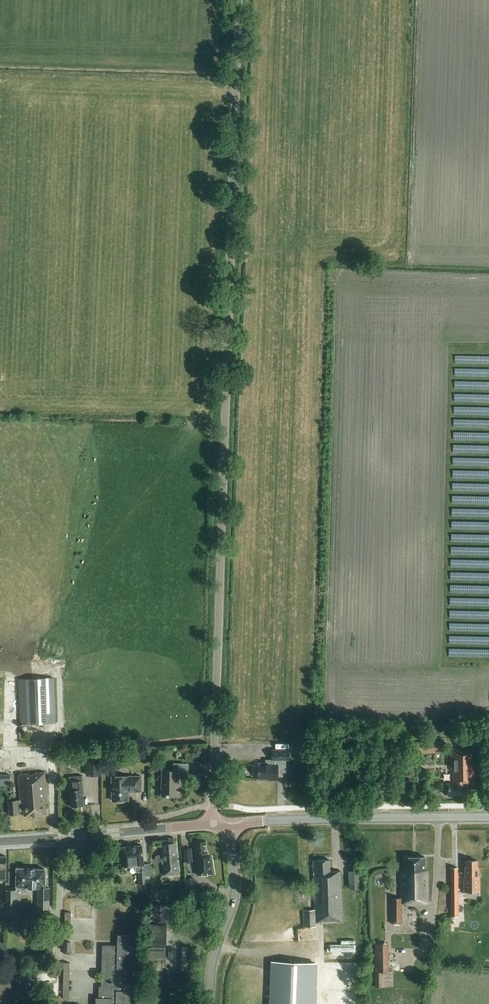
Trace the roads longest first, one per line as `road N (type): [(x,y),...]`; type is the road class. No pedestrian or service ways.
road 1 (unclassified): [(214,825),(239,0)]
road 2 (tertiary): [(231,824),(488,819)]
road 3 (tertiary): [(0,842),(214,825)]
road 4 (unclassified): [(208,1003),(234,900),(231,824)]

